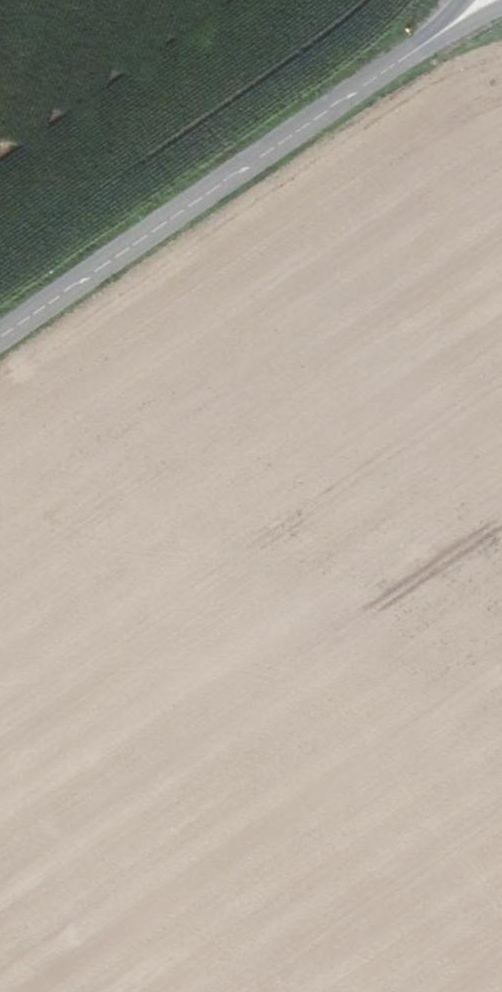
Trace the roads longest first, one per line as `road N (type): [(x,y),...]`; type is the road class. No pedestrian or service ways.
road 1 (residential): [(0,341),(449,27)]

